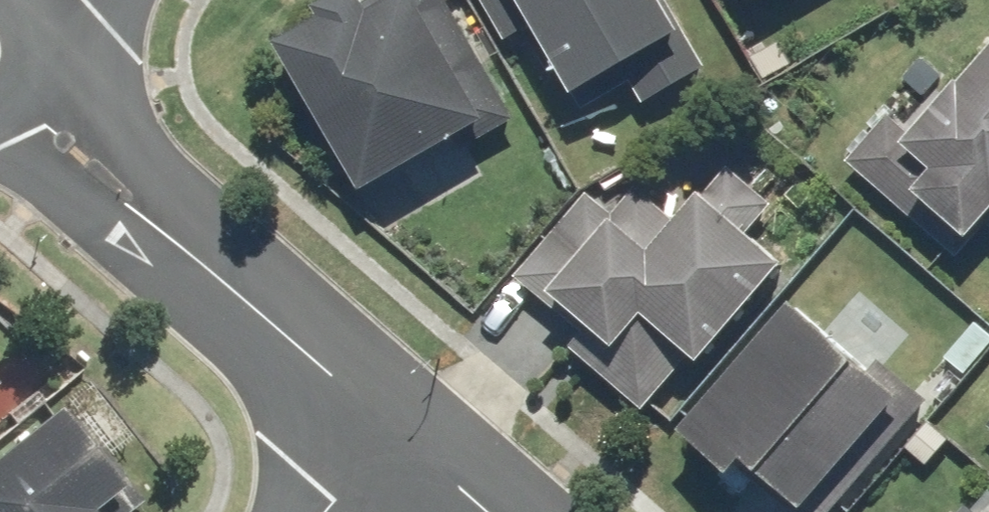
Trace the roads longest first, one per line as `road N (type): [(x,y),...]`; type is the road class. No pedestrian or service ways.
road 1 (residential): [(352,462),(36,124)]
road 2 (residential): [(52,0),(64,58),(36,124)]

